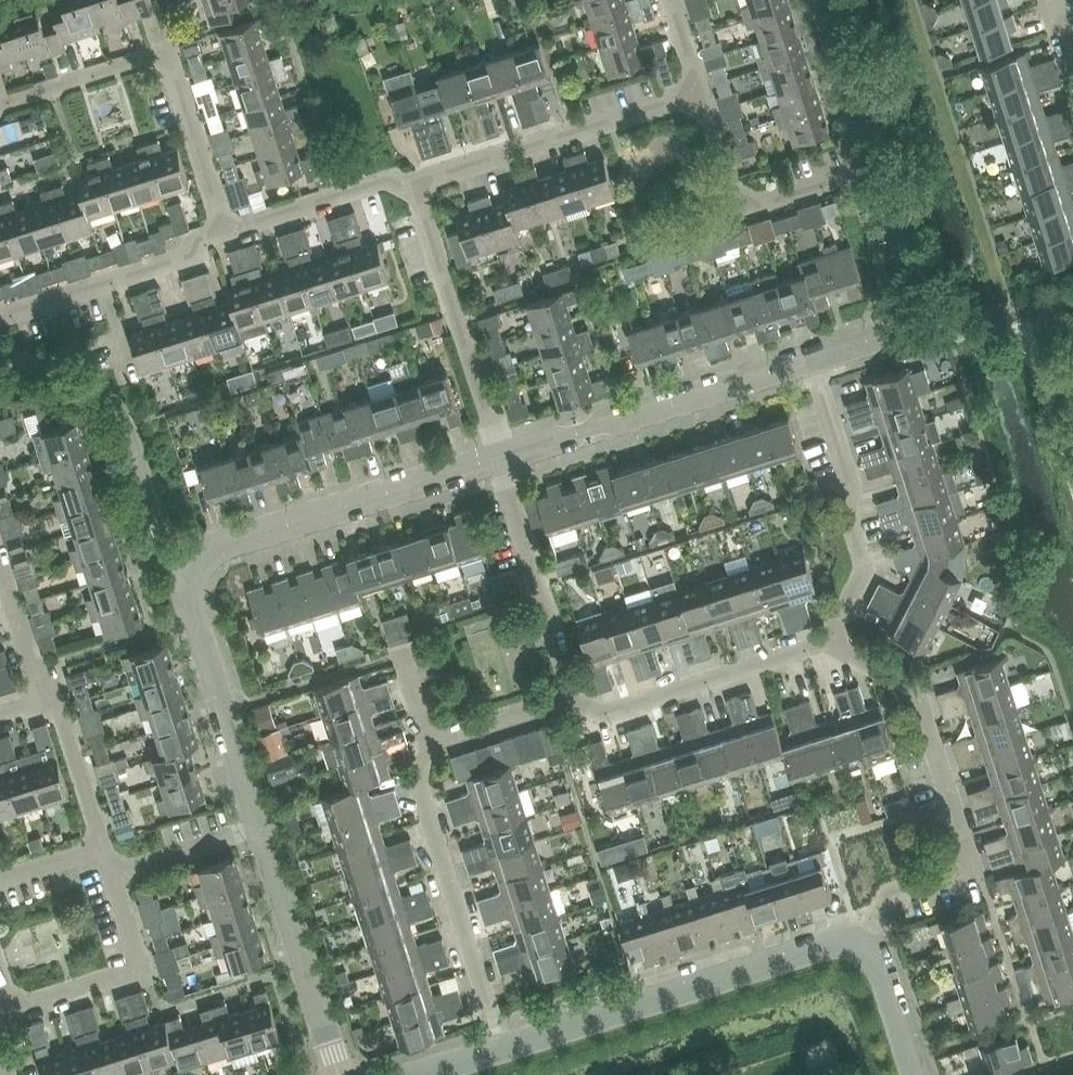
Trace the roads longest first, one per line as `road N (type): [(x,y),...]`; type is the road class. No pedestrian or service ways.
road 1 (residential): [(262,827),(186,593),(196,570),(215,548),(499,459)]
road 2 (residential): [(866,944),(889,894),(949,874),(968,846),(916,693),(841,650),(835,638)]
road 3 (unclassified): [(501,1050),(845,940),(866,944)]
road 4 (residential): [(222,231),(171,64),(161,56),(2,105)]
road 5 (residential): [(499,459),(812,361)]
road 6 (residential): [(501,1050),(419,788),(427,740)]
road 7 (residential): [(415,185),(701,89)]
road 8 (residential): [(835,638),(865,571),(849,519),(851,489),(812,361)]
road 9 (residential): [(499,459),(415,185)]
road 10 (residential): [(574,695),(601,714),(835,638)]
road 11 (residential): [(340,1074),(262,827)]
road 12 (residential): [(574,695),(499,459)]
road 13 (residential): [(0,316),(185,257),(222,231)]
road 14 (residential): [(10,1000),(129,974),(138,953),(114,873)]
road 15 (residential): [(222,231),(392,178),(415,185)]
road 16 (residential): [(114,873),(59,708),(43,700)]
road 17 (residential): [(904,315),(948,335),(1072,295)]
road 18 (residential): [(874,164),(823,0)]
road 19 (residential): [(904,315),(912,285),(874,164)]
road 20 (residential): [(114,873),(262,827)]
road 21 (residential): [(427,740),(574,695)]
road 22 (residential): [(43,700),(0,563)]
road 23 (residential): [(916,1074),(881,964),(866,944)]
road 24 (residential): [(741,209),(874,164)]
road 25 (residential): [(741,209),(701,89)]
road 26 (residential): [(0,881),(81,854),(114,873)]

